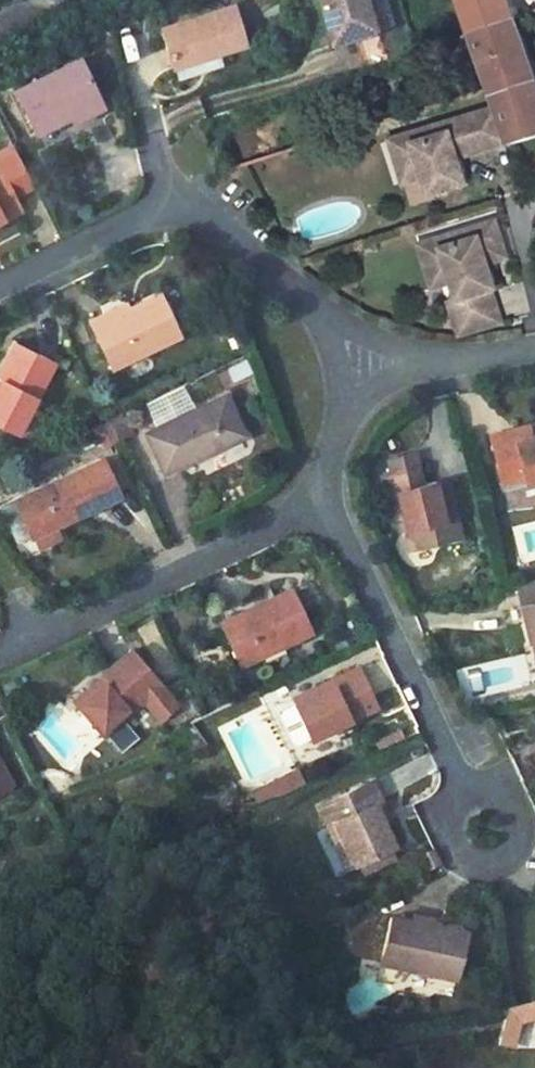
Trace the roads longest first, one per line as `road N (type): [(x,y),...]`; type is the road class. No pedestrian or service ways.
road 1 (residential): [(361,362),(247,240),(192,210),(148,213),(0,286)]
road 2 (residential): [(481,823),(358,545),(312,507)]
road 3 (residential): [(7,655),(312,507)]
road 4 (residential): [(361,362),(471,367),(534,354)]
road 5 (residential): [(312,507),(350,426),(361,362)]

